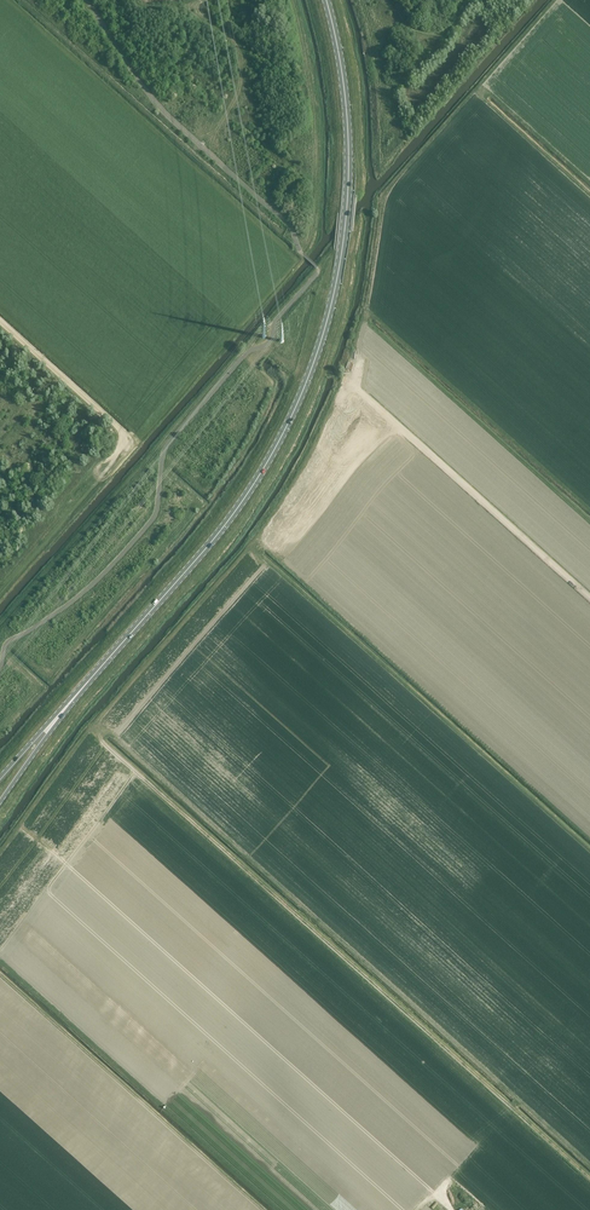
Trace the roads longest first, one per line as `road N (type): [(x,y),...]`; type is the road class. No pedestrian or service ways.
road 1 (primary): [(62,709),(246,495),(276,447),(320,343),(340,271),(348,174),(345,84),(325,0)]
road 2 (track): [(120,454),(125,445),(117,428),(0,322)]

